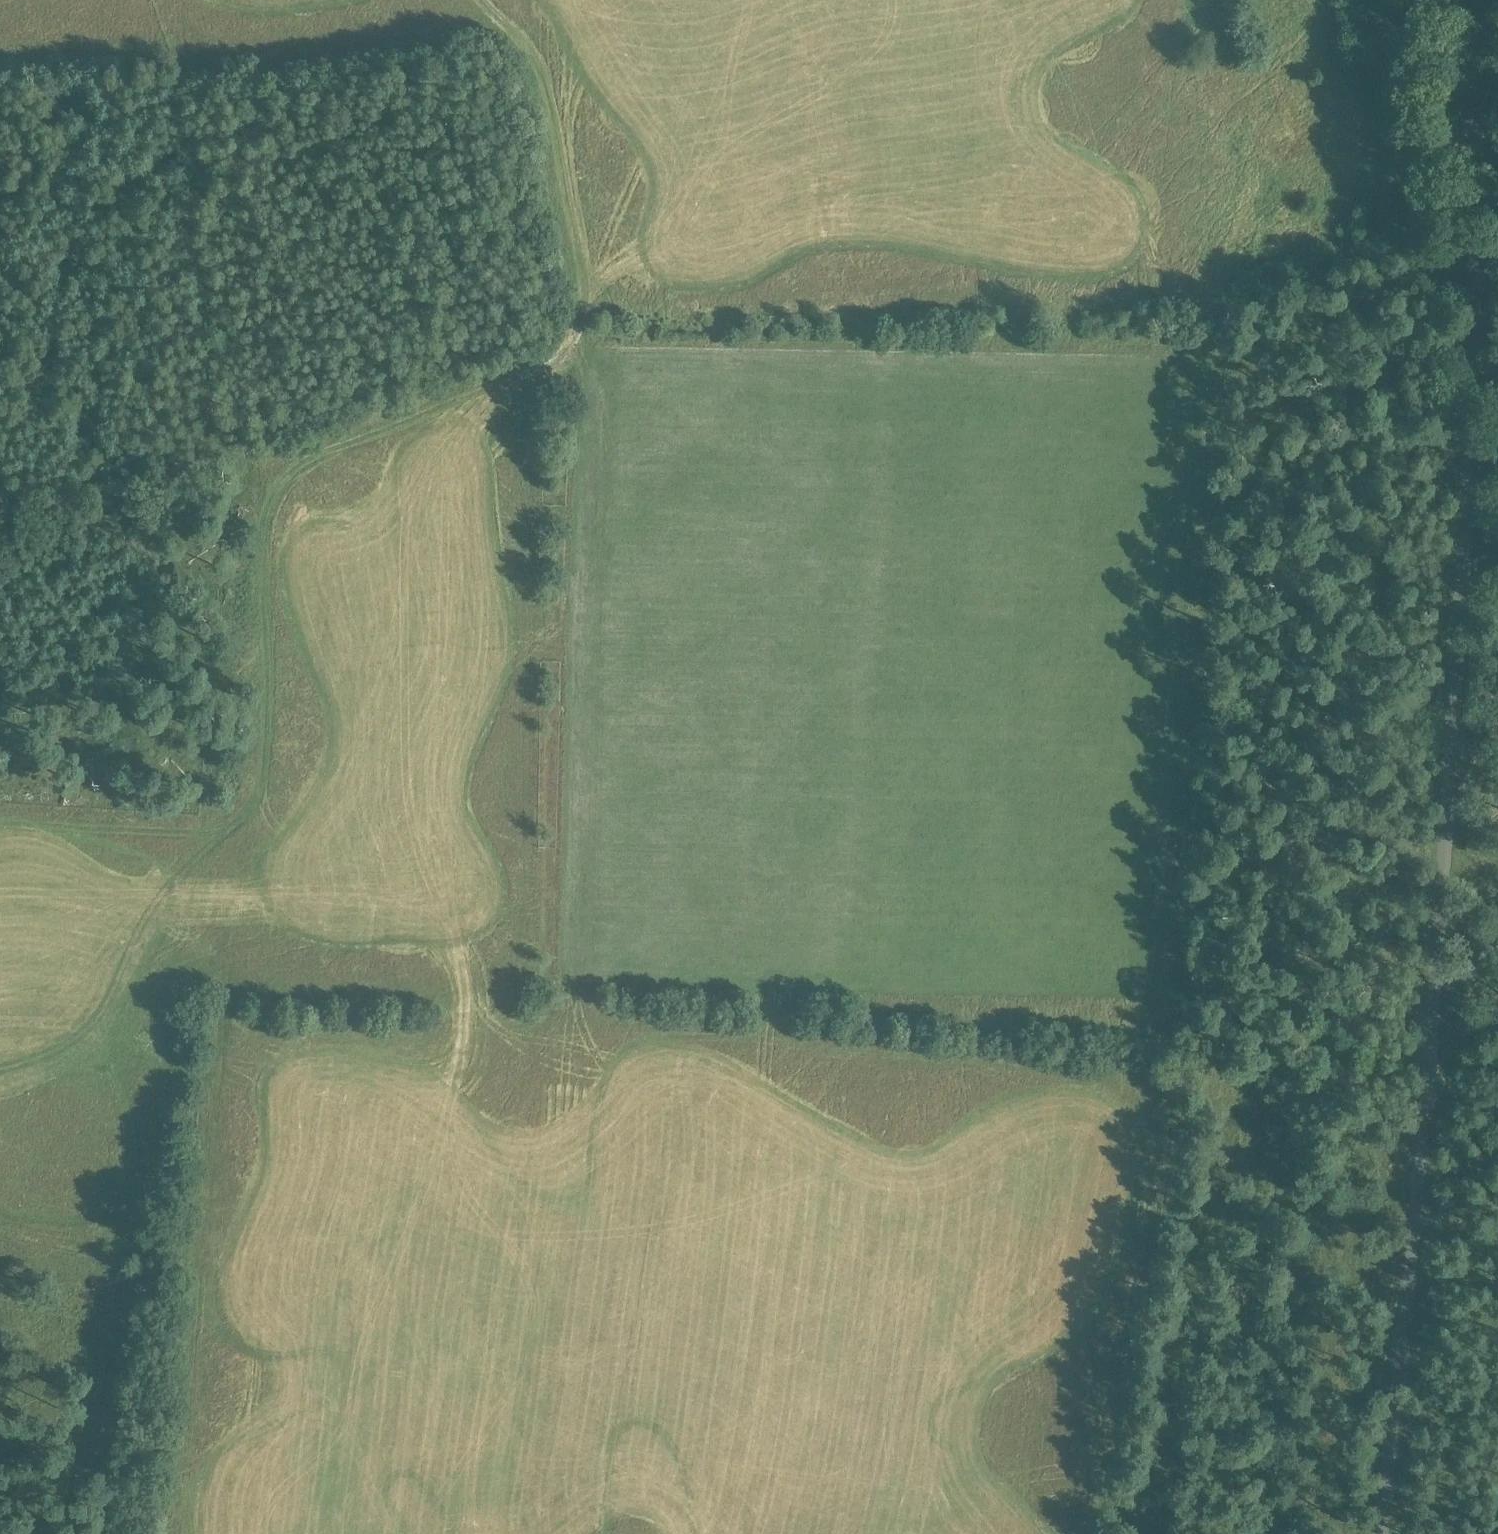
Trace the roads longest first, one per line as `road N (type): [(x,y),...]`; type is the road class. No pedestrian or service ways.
road 1 (unclassified): [(1378,1533),(1428,1088),(1483,389),(1441,0)]

